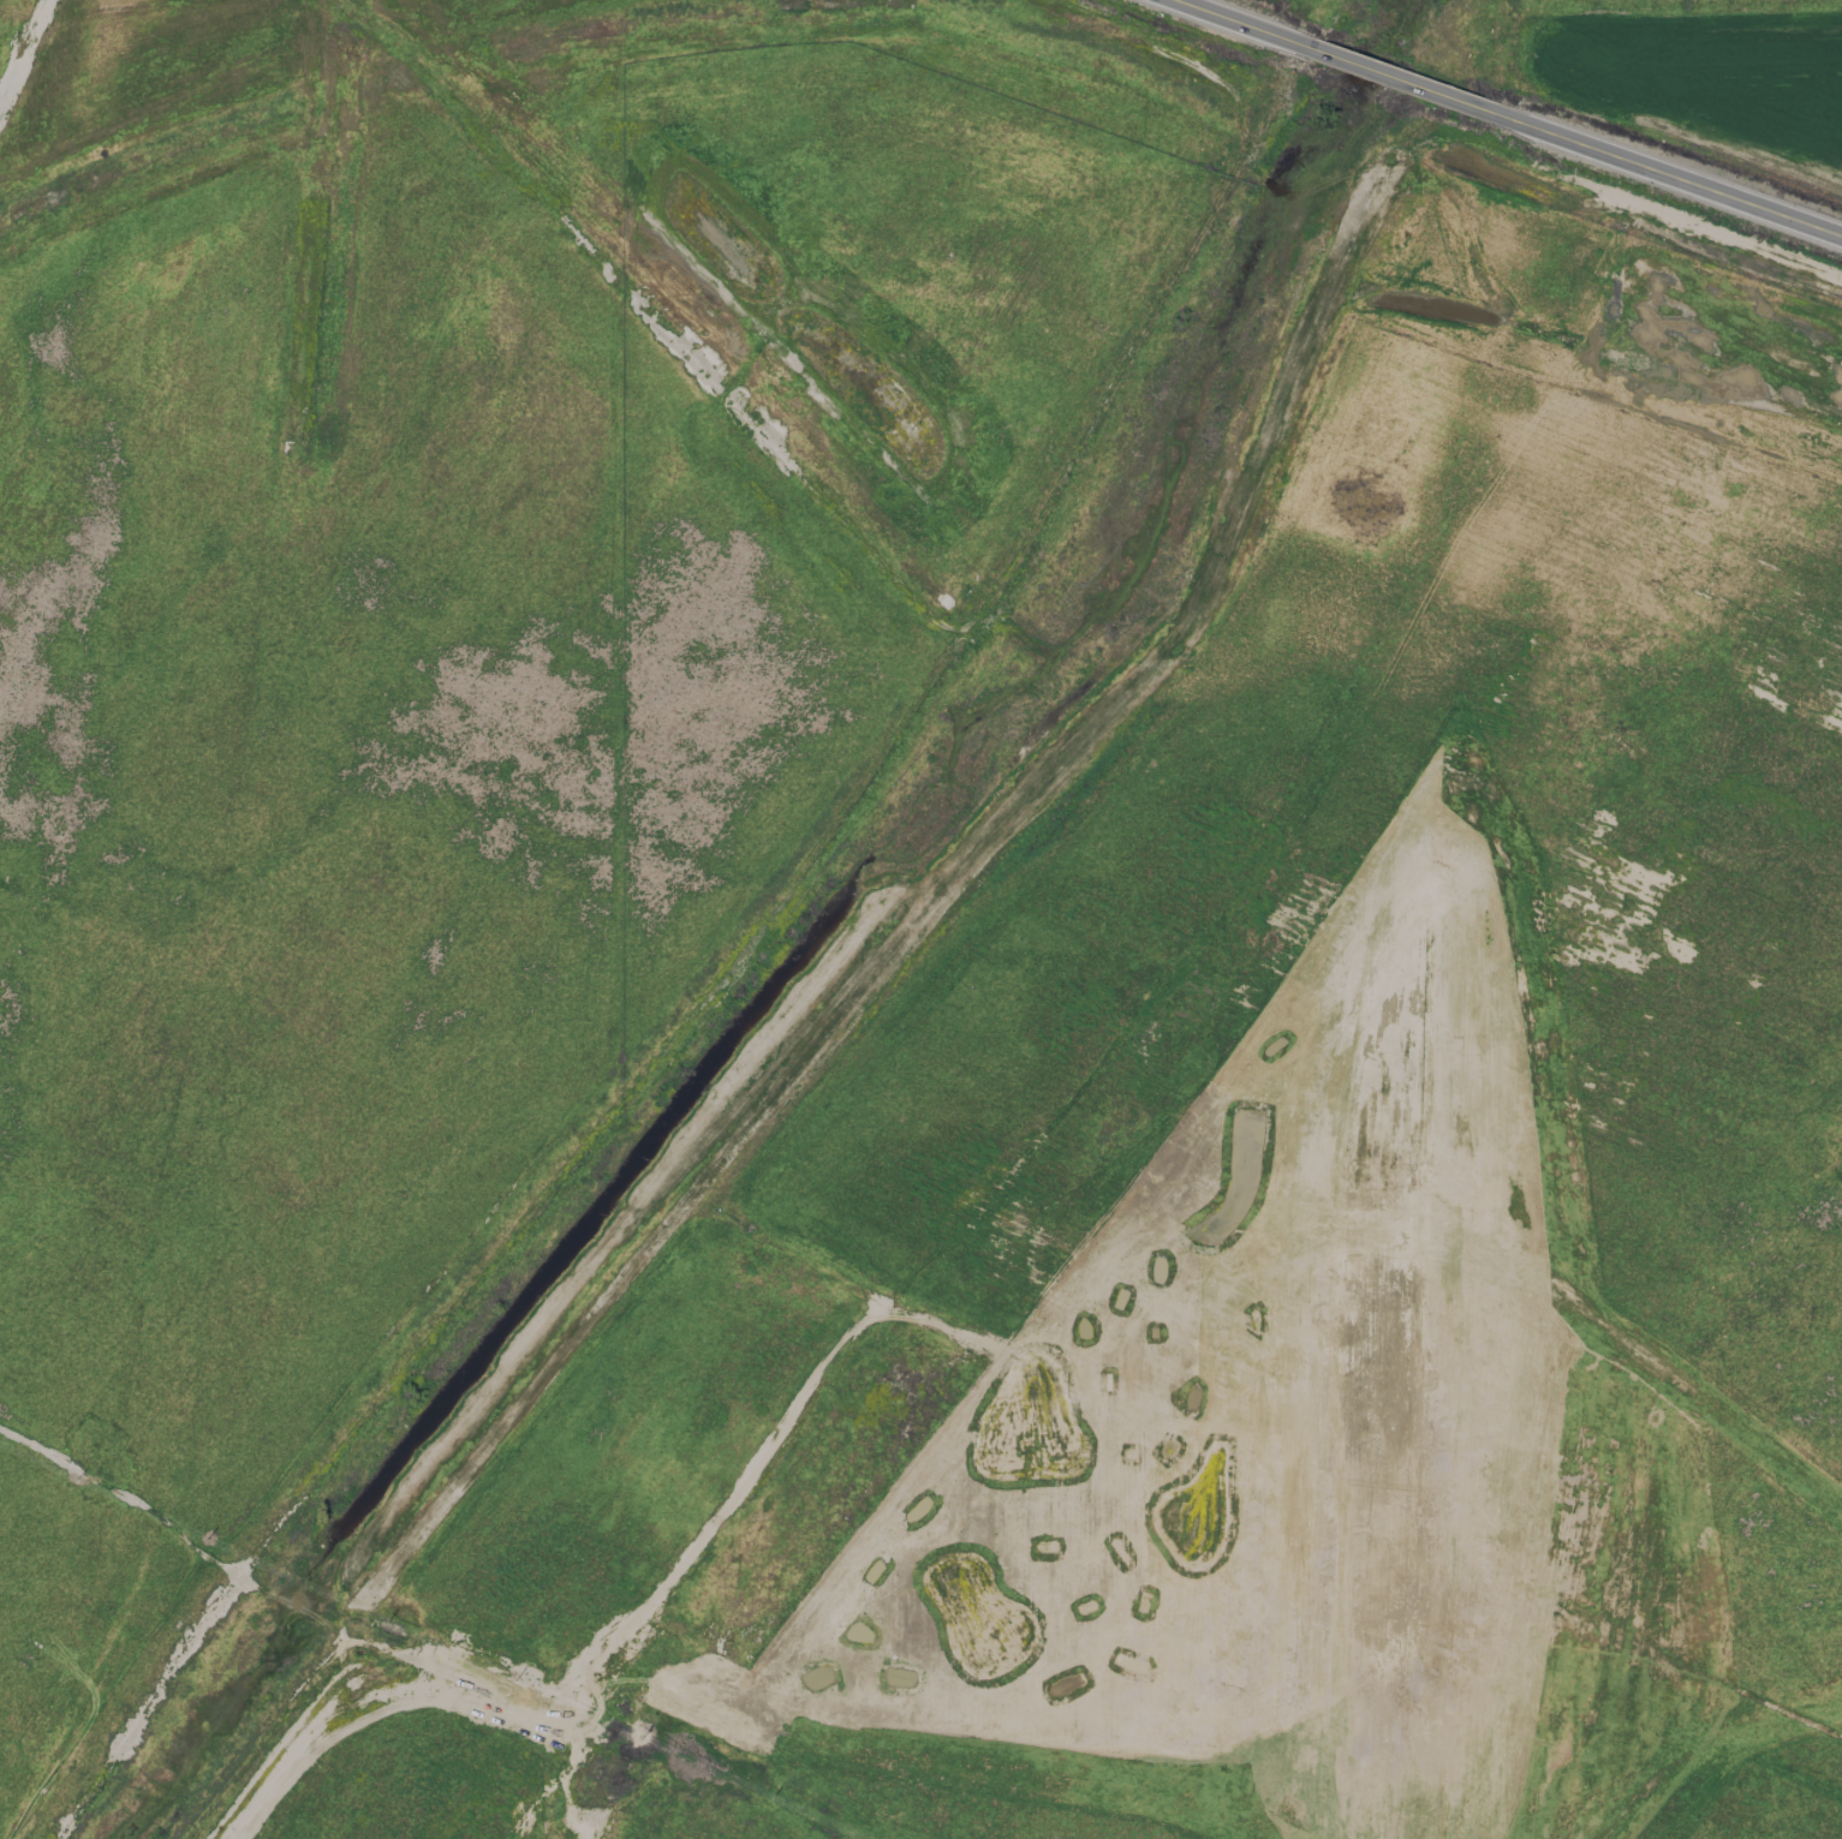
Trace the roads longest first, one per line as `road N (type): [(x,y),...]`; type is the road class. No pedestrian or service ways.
road 1 (primary): [(1472,100),(1841,233)]
road 2 (primary): [(1301,41),(1472,100)]
road 3 (primary): [(1182,0),(1301,41)]

